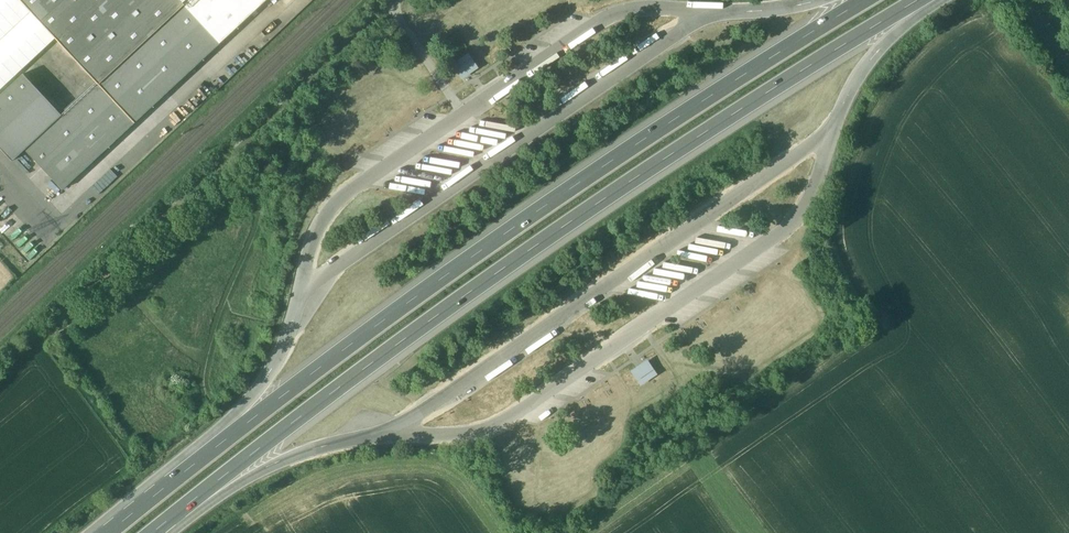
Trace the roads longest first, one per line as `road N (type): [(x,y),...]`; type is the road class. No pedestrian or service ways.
road 1 (motorway): [(190,503),(492,277),(767,90),(916,0)]
road 2 (motorway): [(863,0),(456,265),(169,484)]
road 3 (motorway): [(276,357),(169,484)]
road 4 (motorway): [(190,503),(325,446)]

